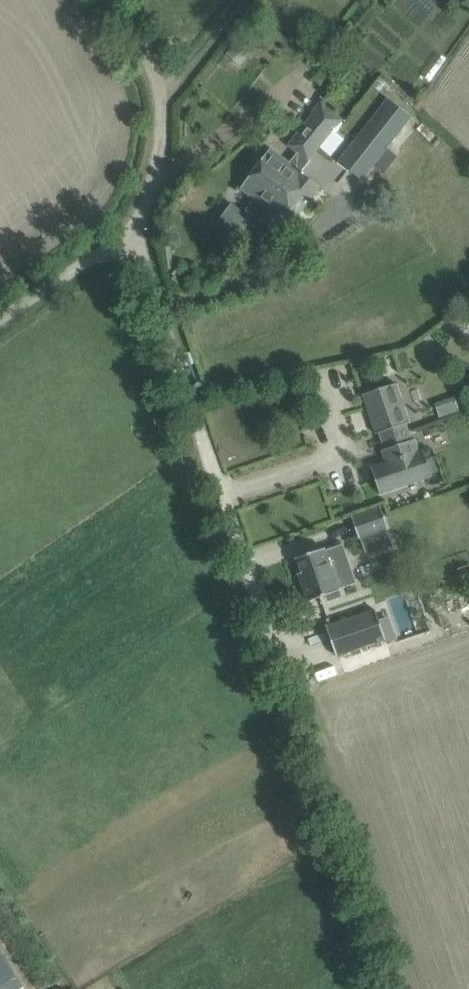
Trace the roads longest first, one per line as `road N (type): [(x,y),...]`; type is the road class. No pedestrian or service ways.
road 1 (unclassified): [(336,817),(137,239)]
road 2 (track): [(104,0),(163,95),(167,120),(137,239)]
road 3 (track): [(393,988),(336,817)]
road 4 (unclassified): [(0,325),(137,239)]

